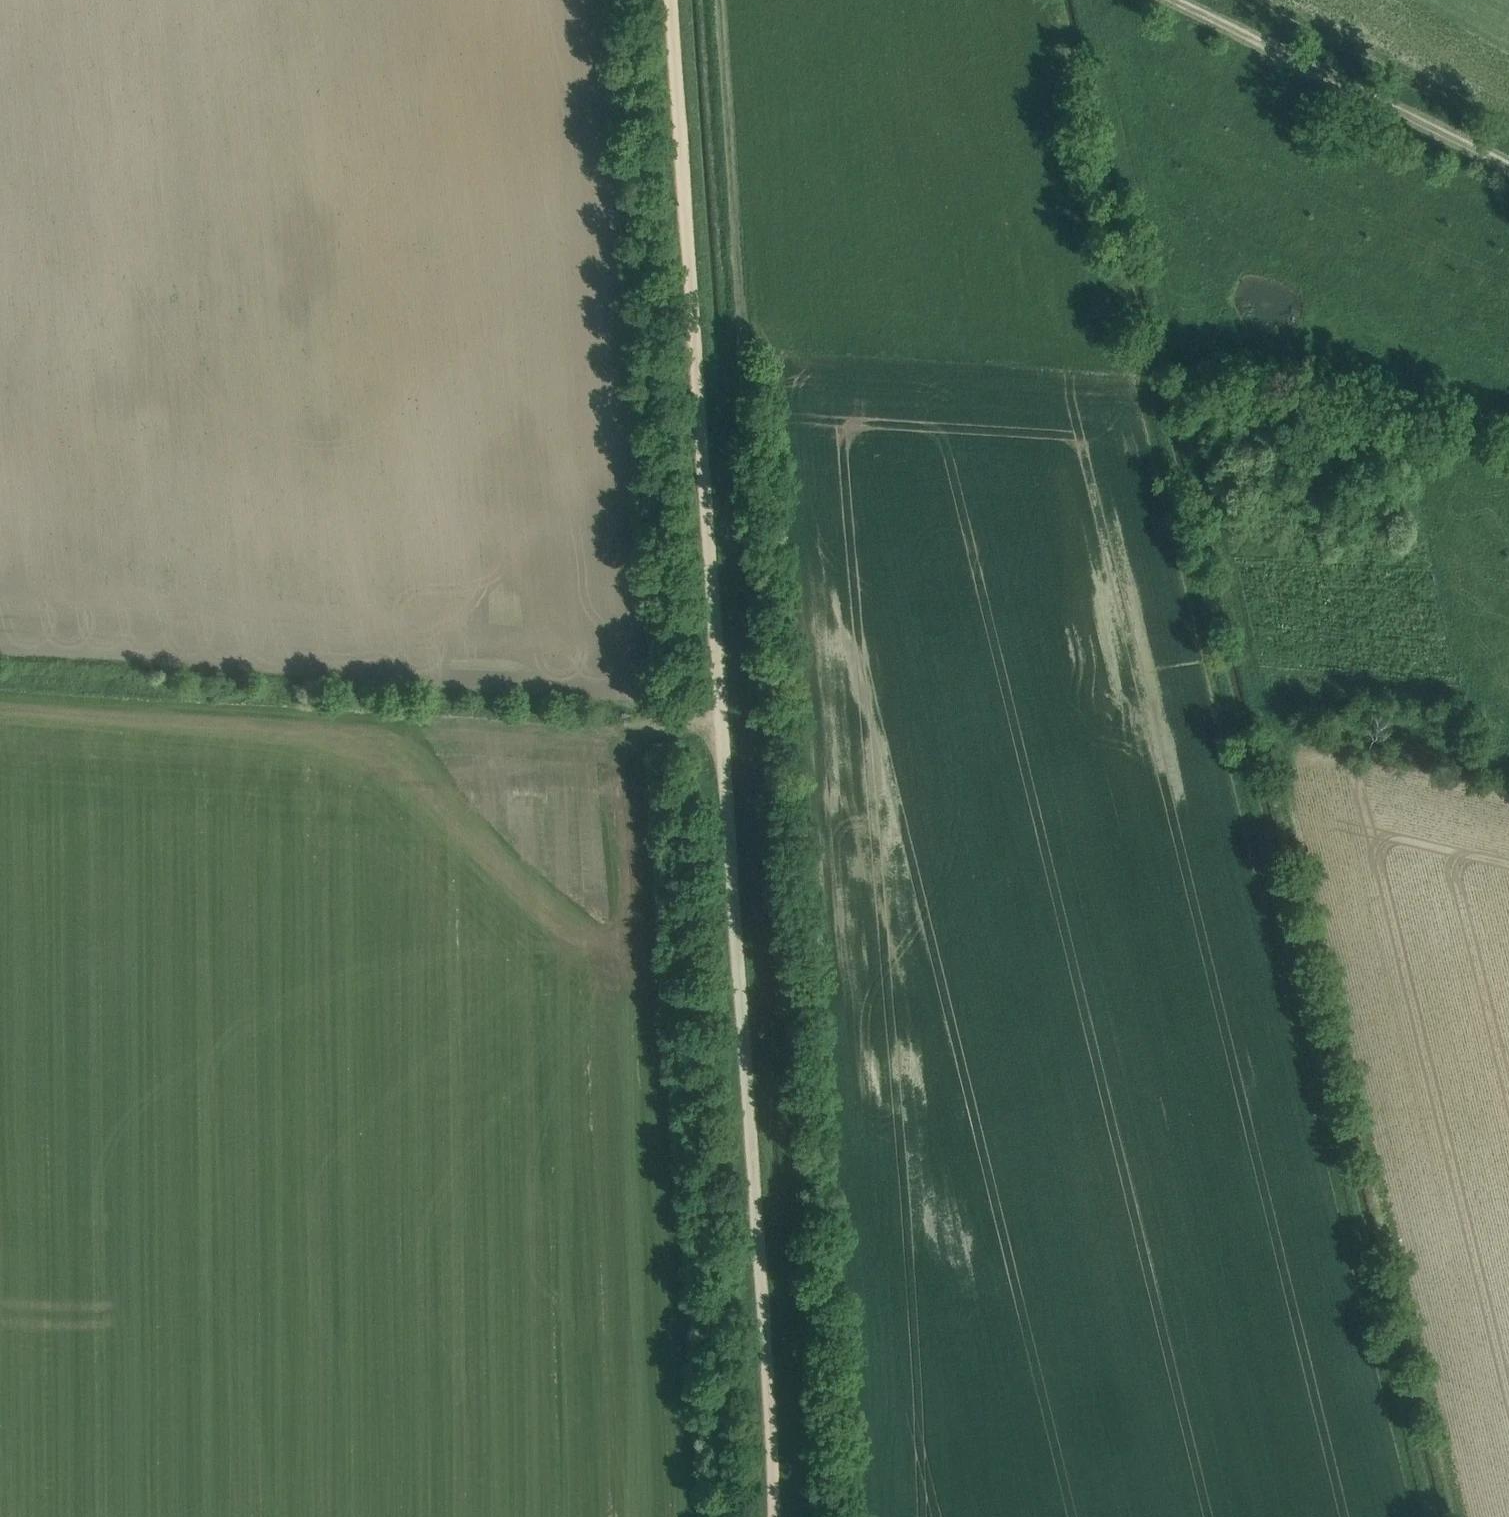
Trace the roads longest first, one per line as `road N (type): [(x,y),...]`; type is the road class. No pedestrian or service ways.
road 1 (track): [(673,0),(779,1516)]
road 2 (track): [(1170,0),(1508,172)]

